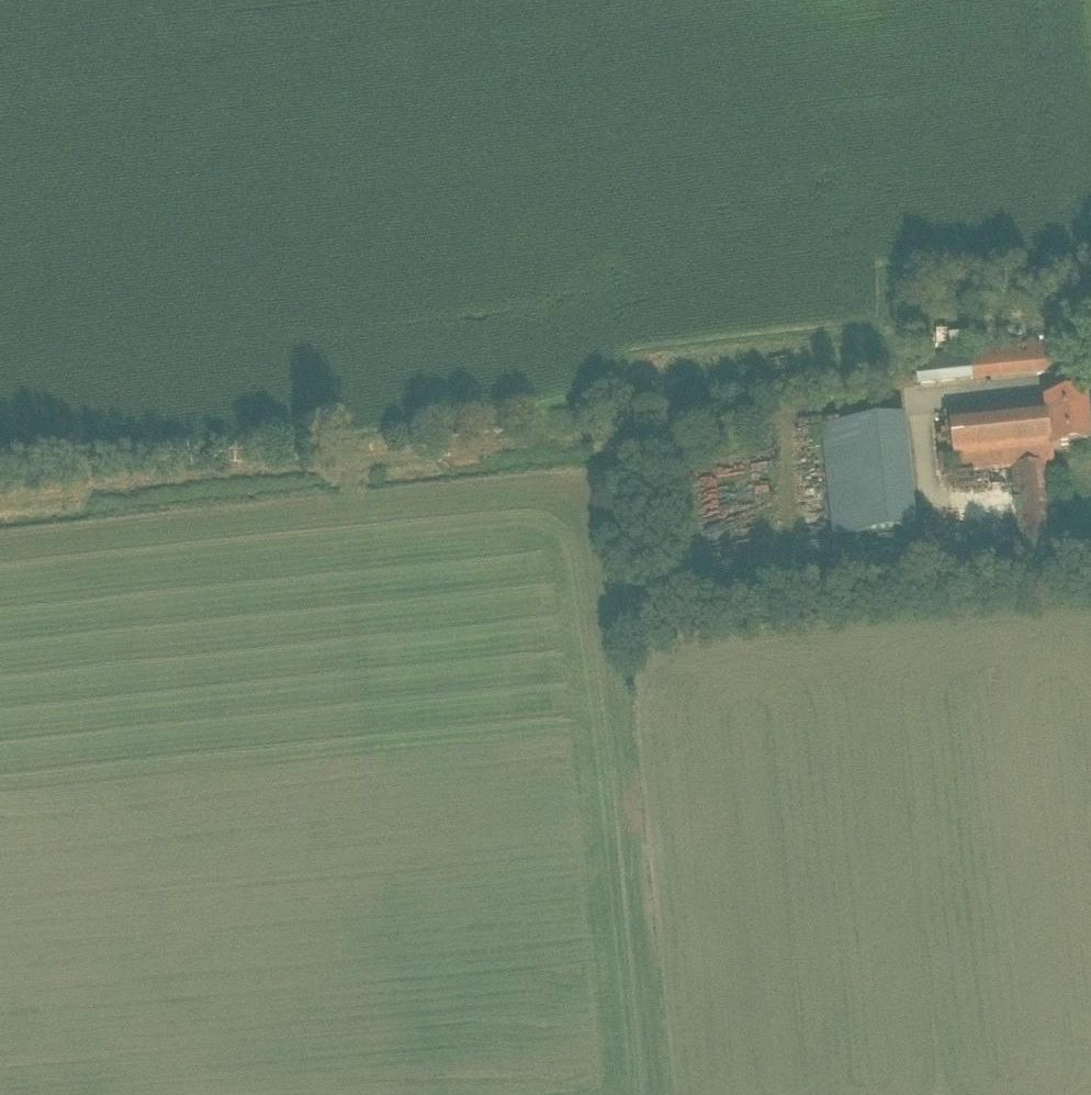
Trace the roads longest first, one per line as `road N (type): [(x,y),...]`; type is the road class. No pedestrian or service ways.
road 1 (track): [(0,508),(610,447)]

